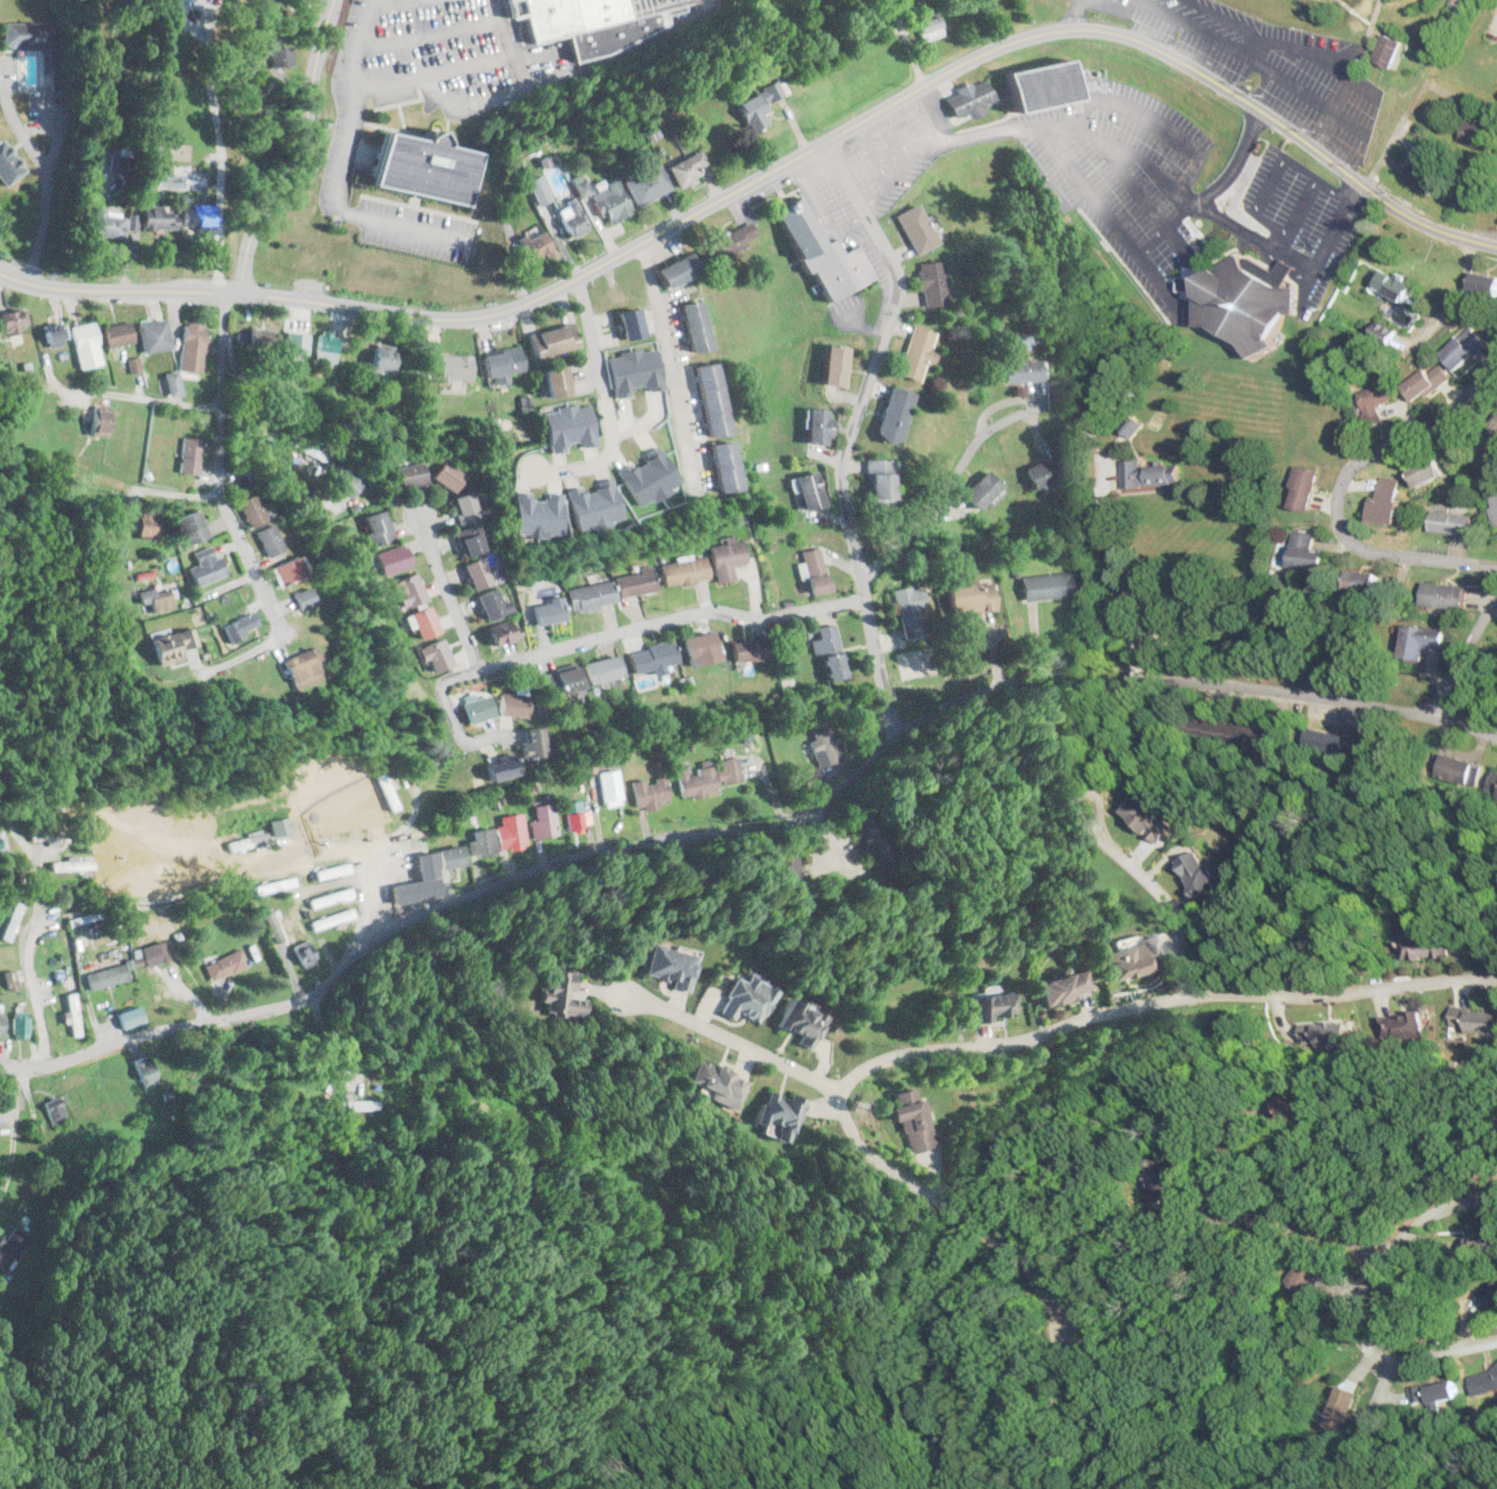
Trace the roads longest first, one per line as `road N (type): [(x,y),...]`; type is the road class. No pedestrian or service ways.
road 1 (tertiary): [(1496,245),(1401,212),(1267,114),(1143,41),(1069,27),(966,57),(574,277),(486,314),(429,317),(238,291),(56,287),(0,272)]
road 2 (residential): [(1431,717),(1185,677),(1040,675),(948,691),(793,818),(542,864),(407,914),(304,998),(159,1027),(45,1065),(0,1066)]
road 3 (residential): [(1496,980),(1440,978),(1313,995),(1184,993),(994,1042),(871,1061),(839,1090),(619,991)]
road 4 (residential): [(824,139),(895,275),(837,467),(884,710),(897,735)]
road 5 (residential): [(1496,564),(1385,553),(1356,542),(1335,508),(1349,469),(1496,363)]
road 6 (residential): [(1496,1336),(1402,1354),(1360,1336),(1349,1315),(1358,1276),(1393,1236),(1496,1188)]
road 7 (residential): [(221,290),(220,503),(282,640)]
road 8 (residential): [(839,1090),(836,1103),(857,1147),(999,1240),(1039,1282),(1067,1331)]
road 9 (residential): [(860,597),(764,618),(710,609),(529,655)]
road 10 (residential): [(417,514),(477,669),(449,678),(440,694),(462,741),(509,732)]
road 11 (residential): [(330,0),(297,155),(253,224),(238,291)]
road 12 (residential): [(1044,400),(977,436),(914,523),(857,578)]
road 13 (residential): [(222,338),(246,436),(316,518)]
road 14 (residential): [(1184,993),(1169,904),(1096,830)]
road 15 (residential): [(1374,1255),(1333,1229),(1255,1222),(1224,1199),(1216,1178)]
road 16 (residential): [(1496,590),(1431,717)]
road 17 (residential): [(349,958),(408,834)]

